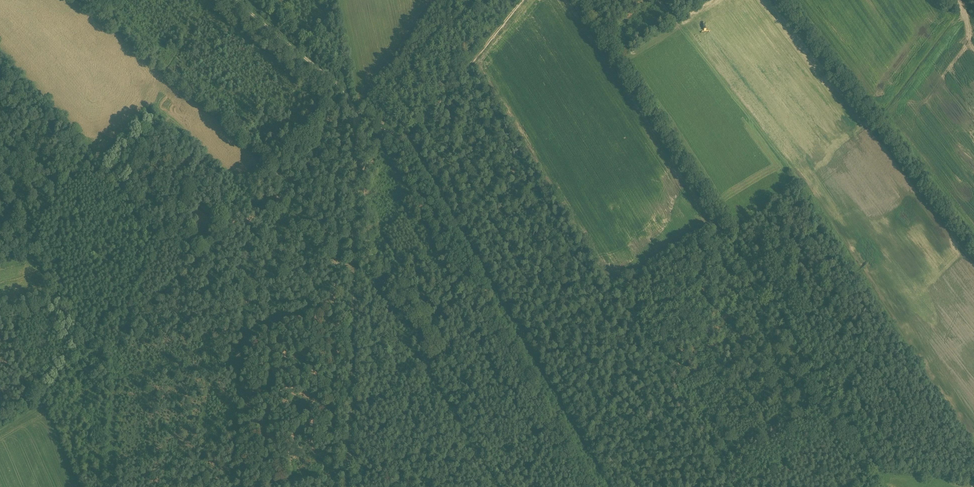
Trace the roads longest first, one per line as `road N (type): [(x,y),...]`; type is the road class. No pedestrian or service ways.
road 1 (track): [(236,0),(338,85),(359,116),(404,136),(521,0)]
road 2 (track): [(348,486),(355,111)]
road 3 (track): [(573,0),(693,181)]

